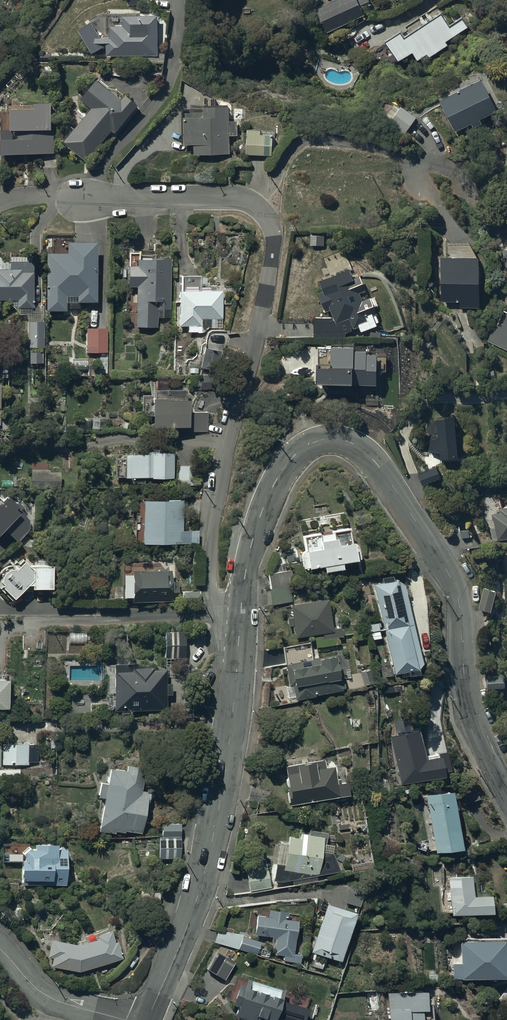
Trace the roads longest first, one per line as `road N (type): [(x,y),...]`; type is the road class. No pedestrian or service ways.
road 1 (residential): [(506,787),(467,699),(460,597),(397,491),(352,444),(324,439),(283,468),(252,540),(239,646)]
road 2 (residential): [(76,201),(245,199),(272,223),(261,322),(215,521),(216,595),(239,646)]
road 3 (residential): [(239,646),(206,868),(147,1019)]
road 4 (residential): [(126,1019),(45,997),(0,948)]

